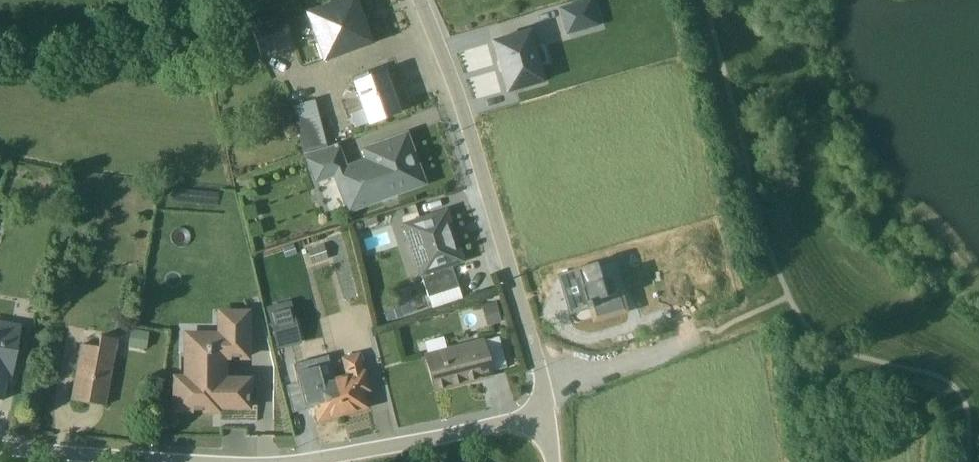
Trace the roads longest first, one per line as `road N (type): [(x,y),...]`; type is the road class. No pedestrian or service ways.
road 1 (residential): [(419,0),(546,412)]
road 2 (residential): [(302,461),(546,412)]
road 3 (residential): [(0,448),(190,461)]
road 4 (track): [(542,389),(702,334)]

